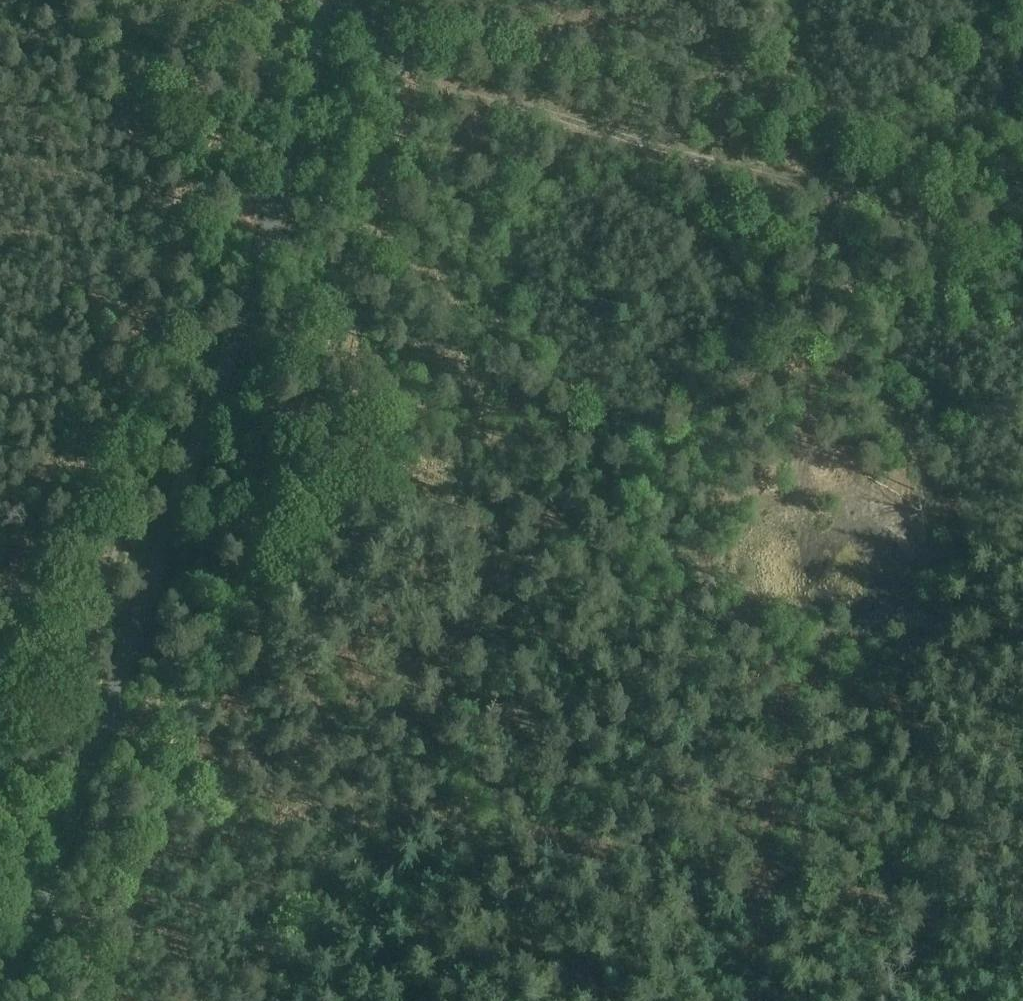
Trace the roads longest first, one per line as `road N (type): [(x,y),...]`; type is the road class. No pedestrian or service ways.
road 1 (tertiary): [(0,999),(196,454),(333,0)]
road 2 (track): [(1022,926),(216,776),(144,760),(53,725)]
road 3 (track): [(828,193),(799,477),(781,499),(745,508),(710,533),(704,557),(726,608),(773,639),(784,657),(757,1000)]
road 4 (track): [(1022,251),(470,91),(400,63),(332,4)]

